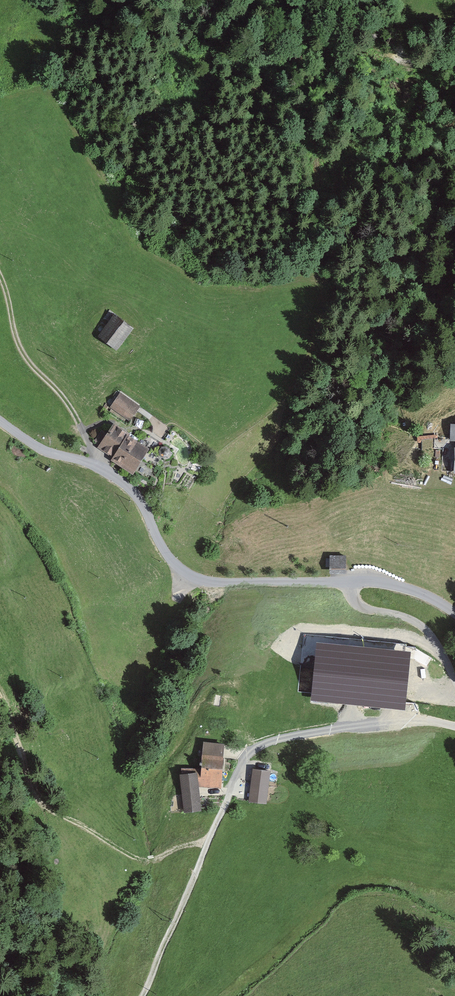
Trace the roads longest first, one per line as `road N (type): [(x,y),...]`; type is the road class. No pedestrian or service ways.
road 1 (residential): [(0,419),(135,491),(165,555),(191,577),(381,581),(454,607)]
road 2 (track): [(103,468),(62,394),(17,343),(0,280)]
road 3 (track): [(217,826),(144,995)]

